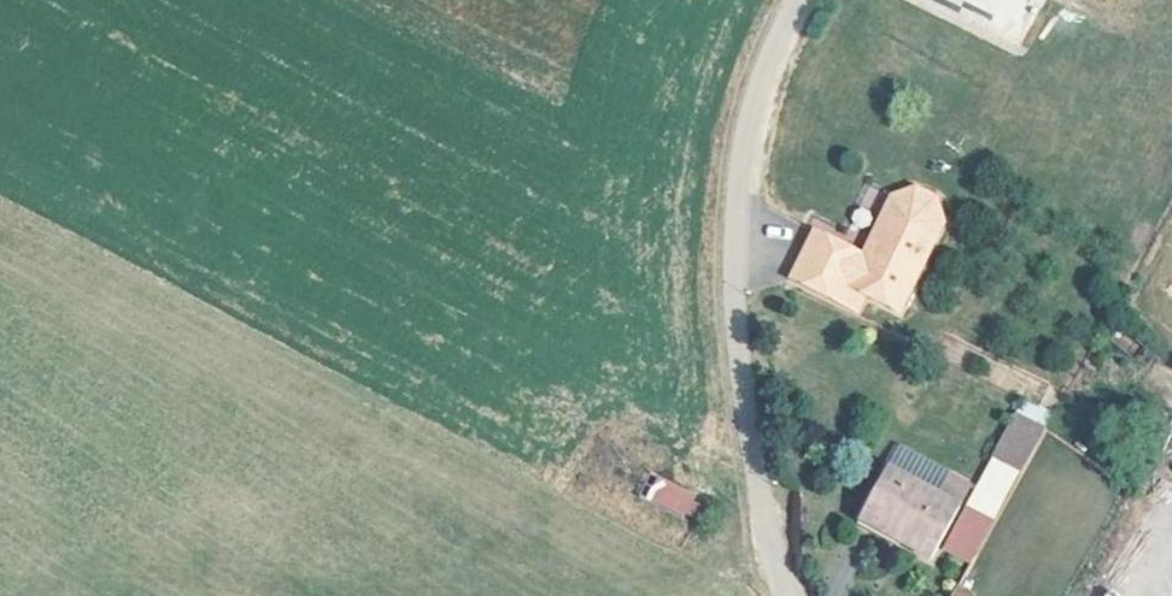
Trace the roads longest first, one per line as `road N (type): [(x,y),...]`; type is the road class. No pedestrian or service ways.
road 1 (residential): [(789,595),(760,503),(734,269),(750,124),(800,0)]

